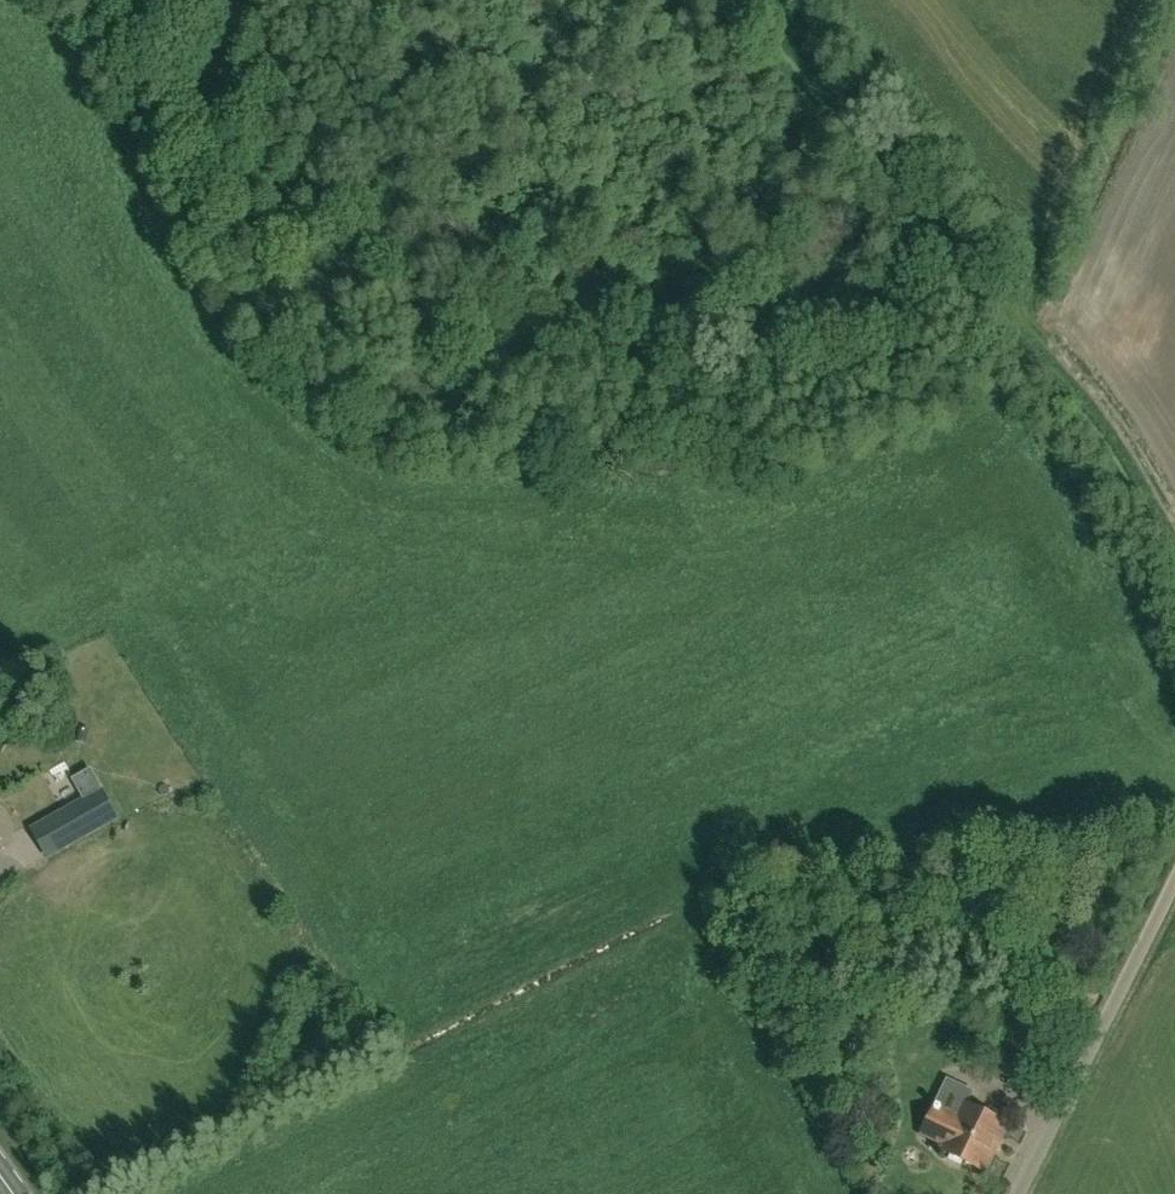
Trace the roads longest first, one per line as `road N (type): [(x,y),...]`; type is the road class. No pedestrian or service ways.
road 1 (unclassified): [(1020,1193),(1174,885)]

